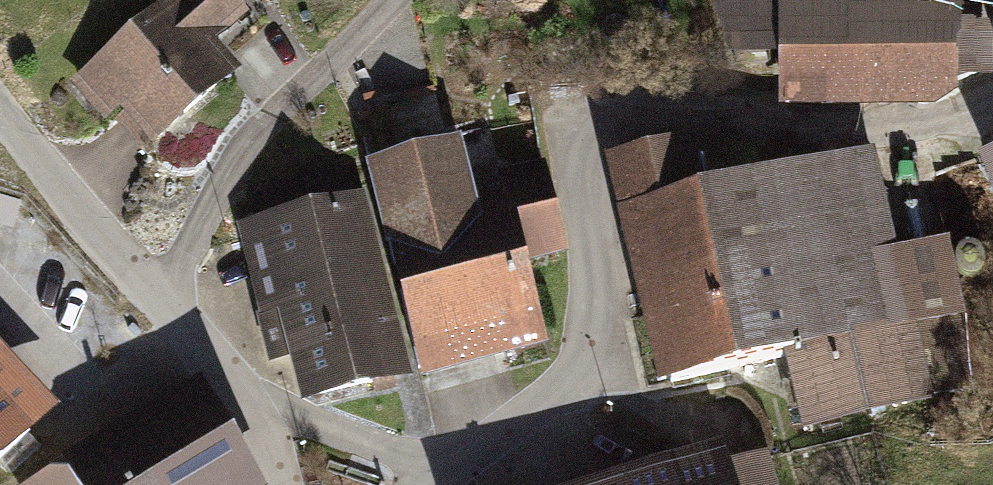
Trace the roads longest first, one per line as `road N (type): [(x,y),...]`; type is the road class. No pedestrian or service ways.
road 1 (track): [(992,115),(946,136),(834,138),(601,114),(566,136)]
road 2 (residential): [(424,473),(474,456),(561,386),(592,324),(588,224),(566,136)]
road 3 (track): [(395,0),(273,120),(227,183),(163,306)]
road 4 (unclassified): [(247,390),(163,306),(0,104)]
road 5 (residential): [(247,390),(424,473)]

